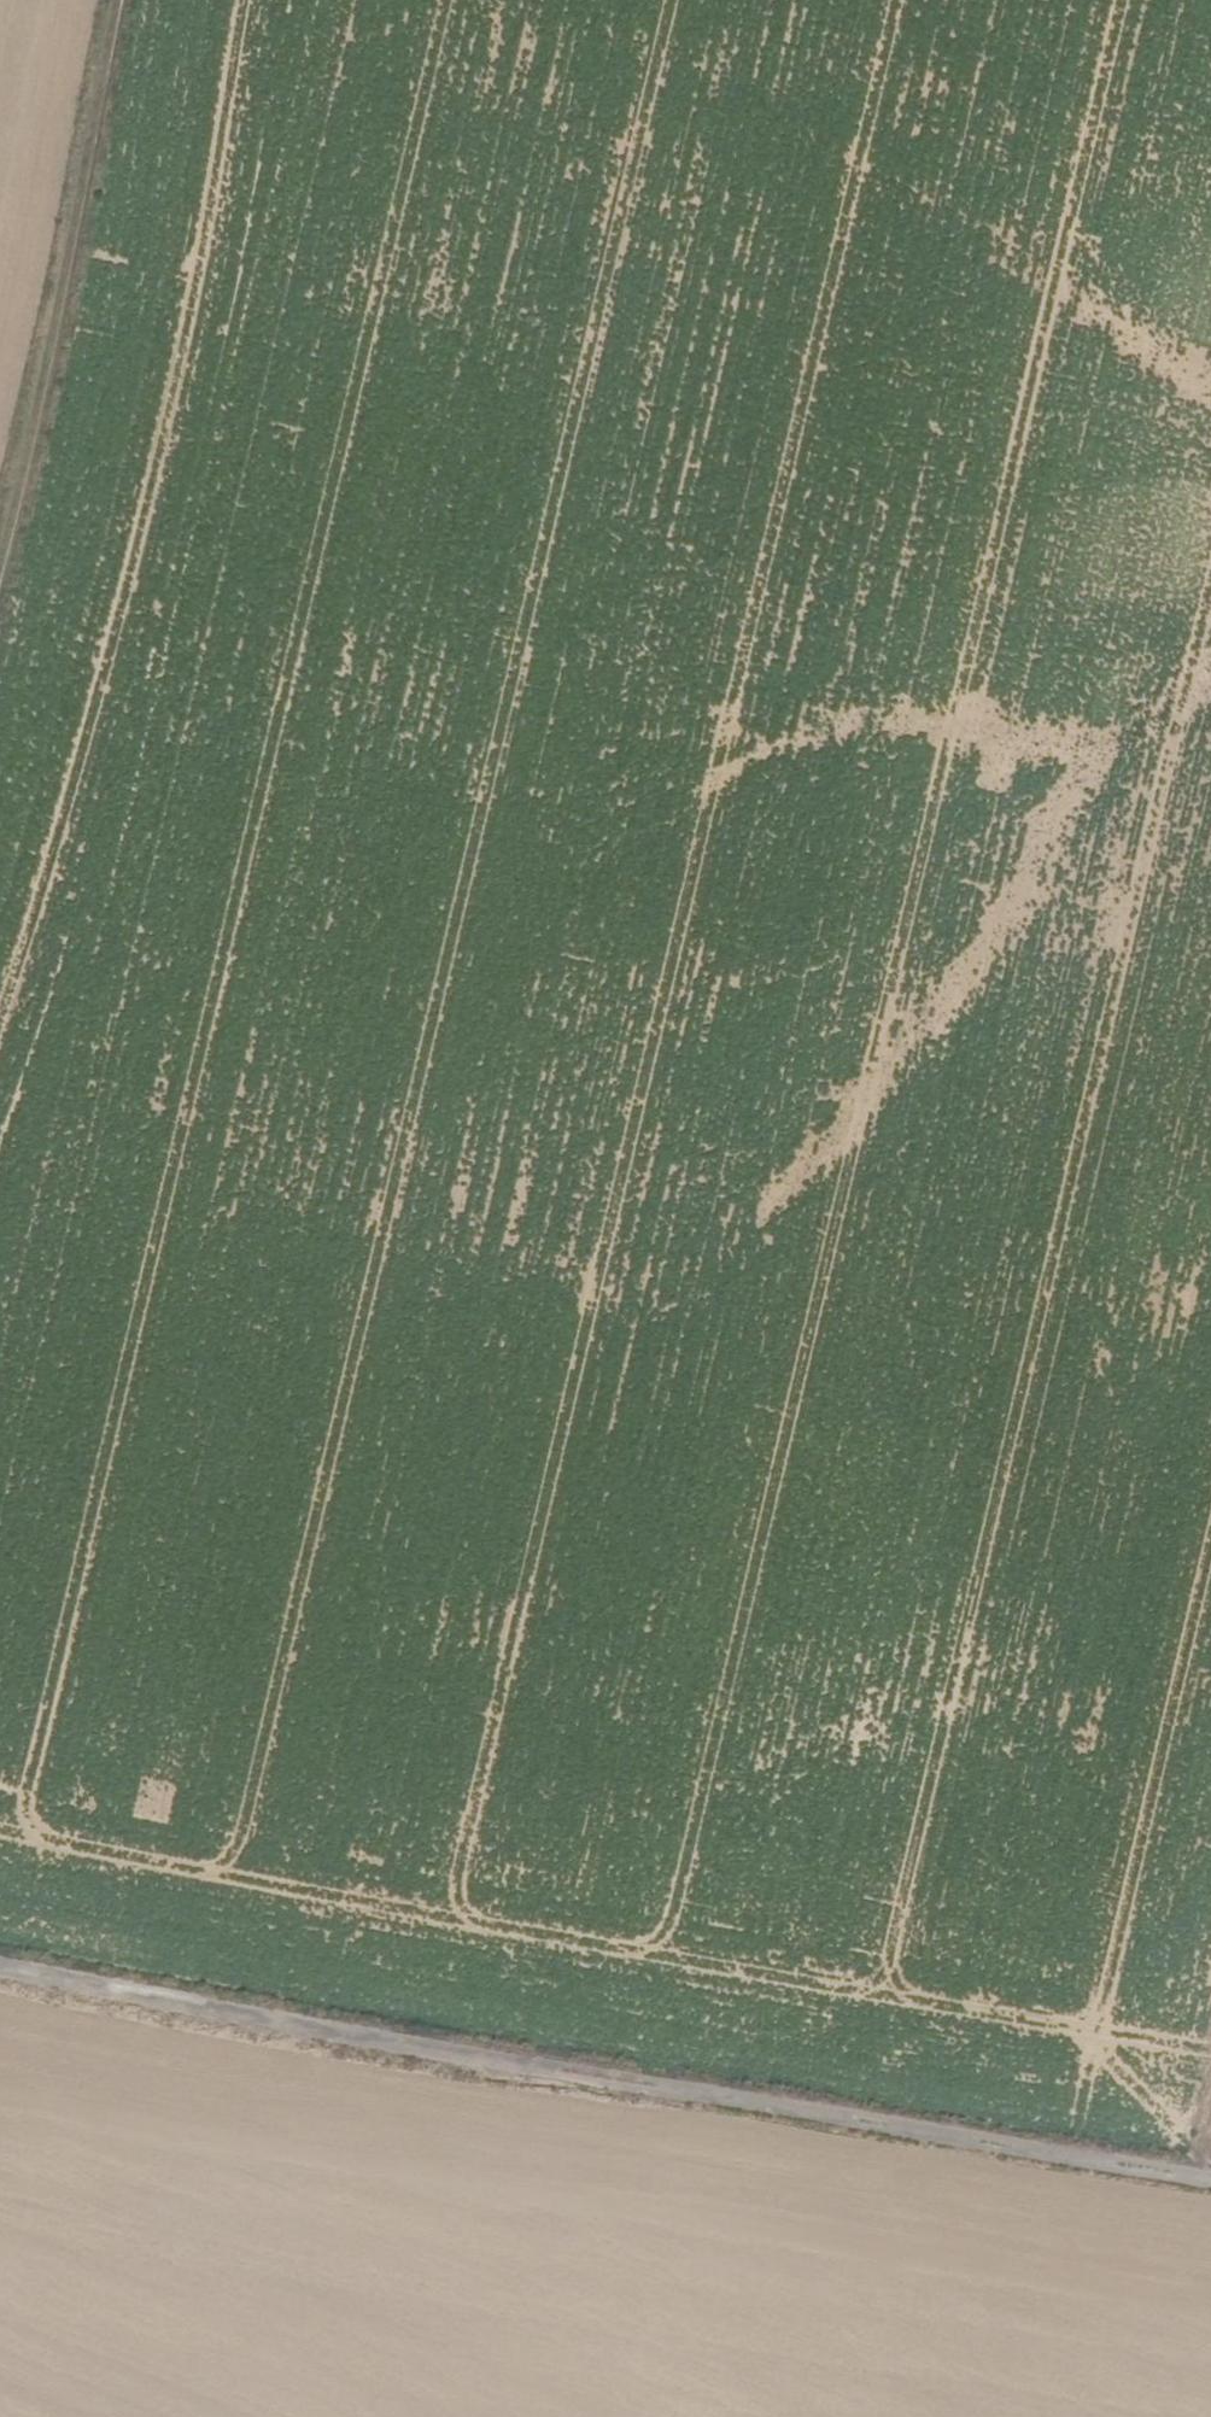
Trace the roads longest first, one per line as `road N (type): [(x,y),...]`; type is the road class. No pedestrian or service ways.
road 1 (track): [(0,1969),(1210,2184)]
road 2 (track): [(120,0),(69,285),(0,574)]

